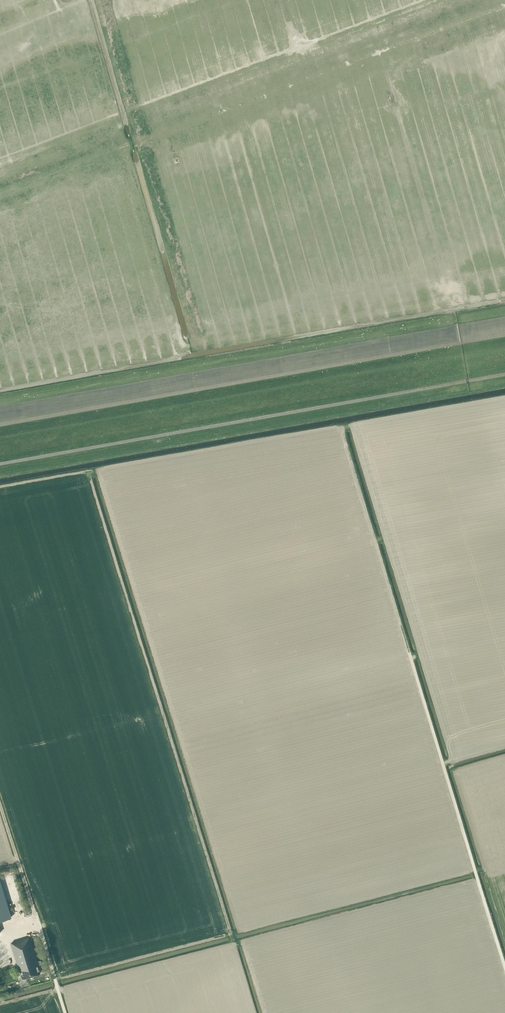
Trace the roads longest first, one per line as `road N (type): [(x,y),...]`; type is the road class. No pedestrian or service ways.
road 1 (unclassified): [(0,464),(504,374)]
road 2 (track): [(37,921),(0,805)]

